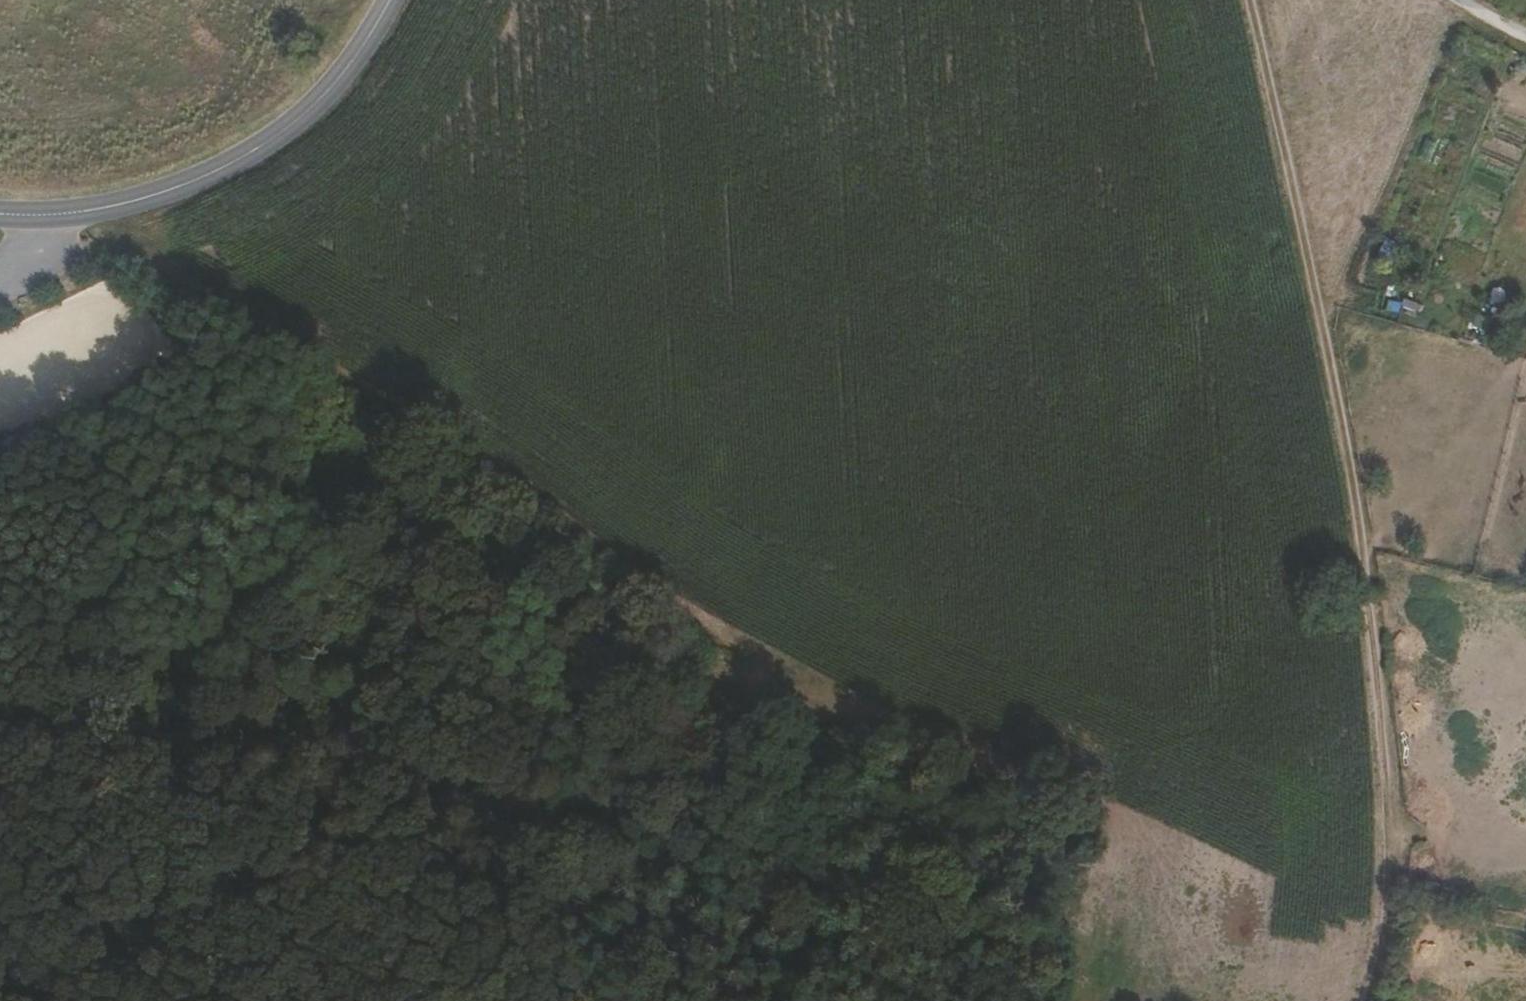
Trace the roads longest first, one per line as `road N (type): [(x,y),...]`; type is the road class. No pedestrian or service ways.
road 1 (track): [(1249,0),(1390,744),(1394,987),(1388,1000)]
road 2 (unclassified): [(0,213),(113,206),(242,157),(305,117),(347,67),(384,0)]

